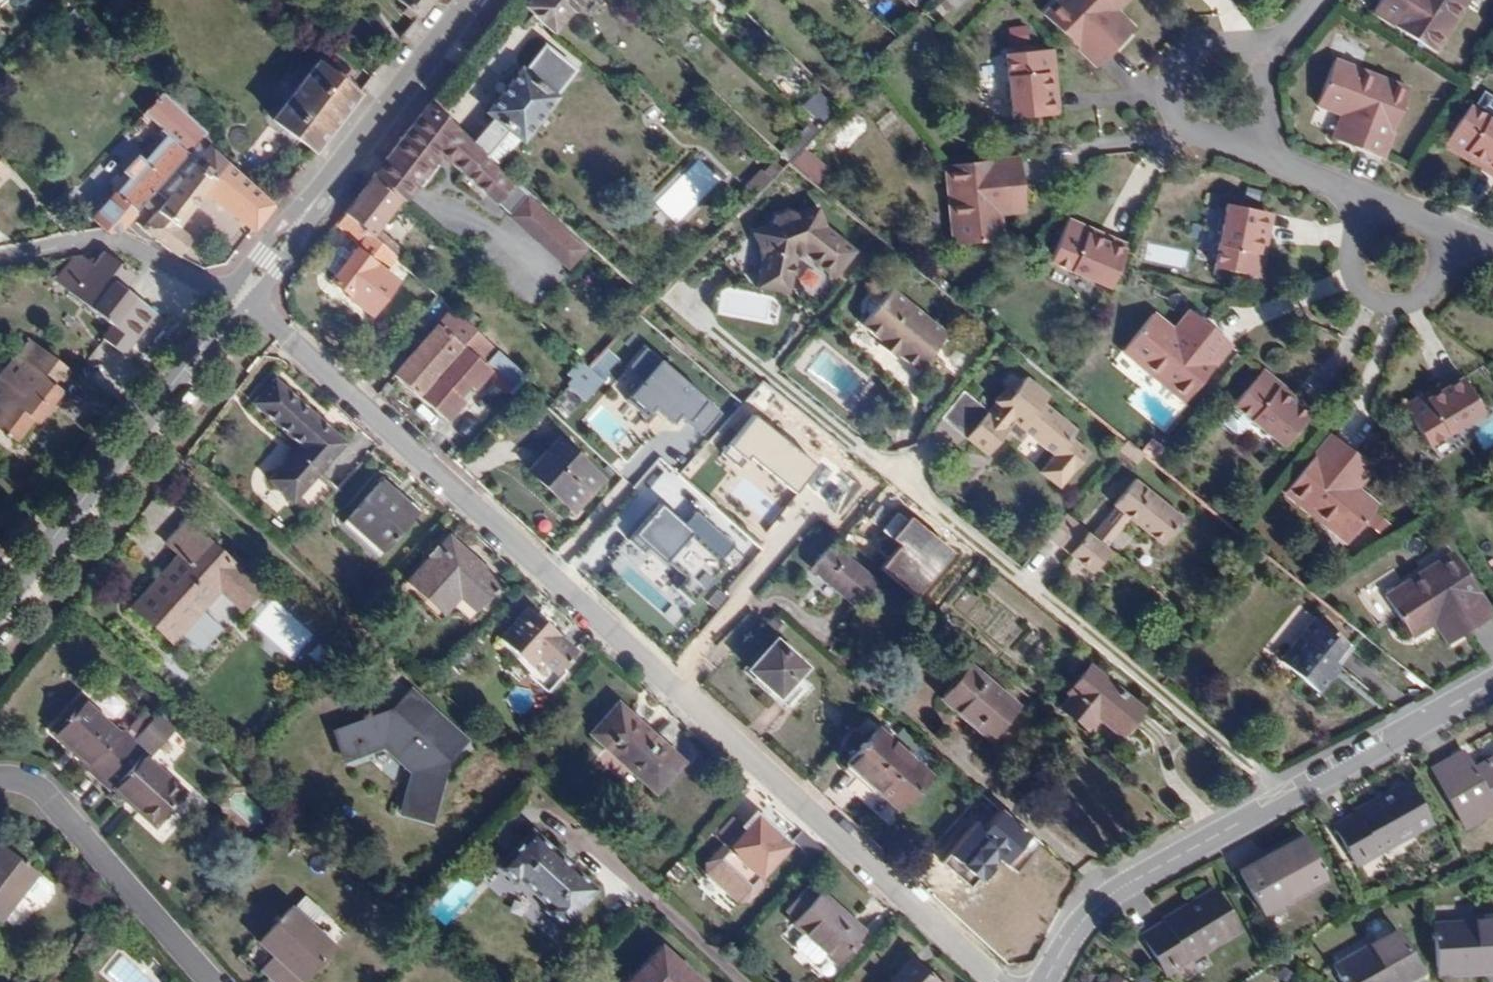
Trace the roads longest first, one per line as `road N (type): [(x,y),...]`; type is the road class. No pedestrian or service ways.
road 1 (residential): [(996,981),(646,660),(239,304)]
road 2 (residential): [(1492,683),(1112,894),(1064,944),(1044,981)]
road 3 (tertiary): [(239,304),(0,612)]
road 4 (tertiary): [(477,0),(239,304)]
road 5 (residential): [(215,981),(38,785),(0,779)]
road 6 (residential): [(239,304),(126,244),(77,244),(0,260)]
road 7 (residential): [(1462,232),(1439,287),(1417,303),(1382,305),(1359,286),(1361,200)]
road 8 (residential): [(1258,127),(1228,139),(1187,130),(1172,91),(1181,64),(1207,46),(1263,56)]
road 9 (residential): [(1258,127),(1291,169),(1361,200)]

